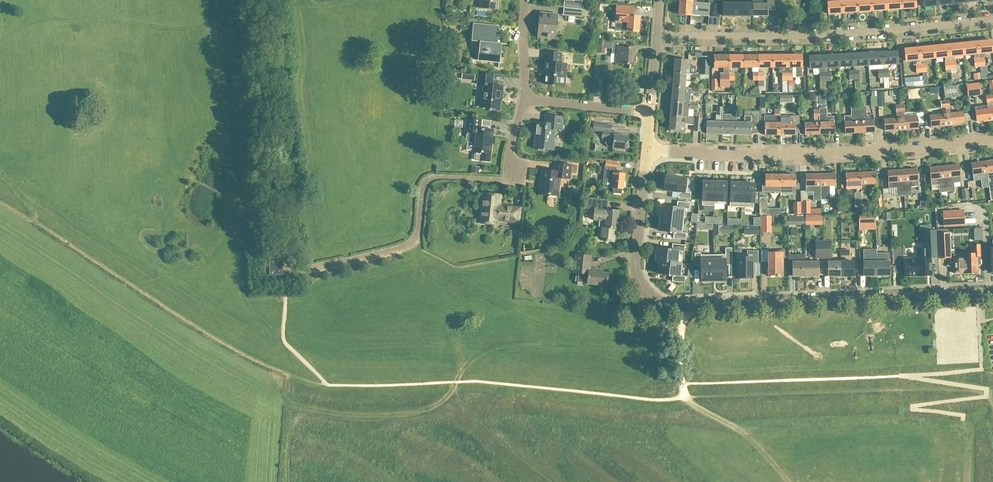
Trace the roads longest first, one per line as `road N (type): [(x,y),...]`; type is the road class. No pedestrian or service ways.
road 1 (tertiary): [(992,293),(666,303),(639,271),(649,151)]
road 2 (residential): [(992,140),(857,152),(649,151)]
road 3 (residential): [(992,18),(761,38),(658,37)]
road 4 (residential): [(652,112),(528,96)]

